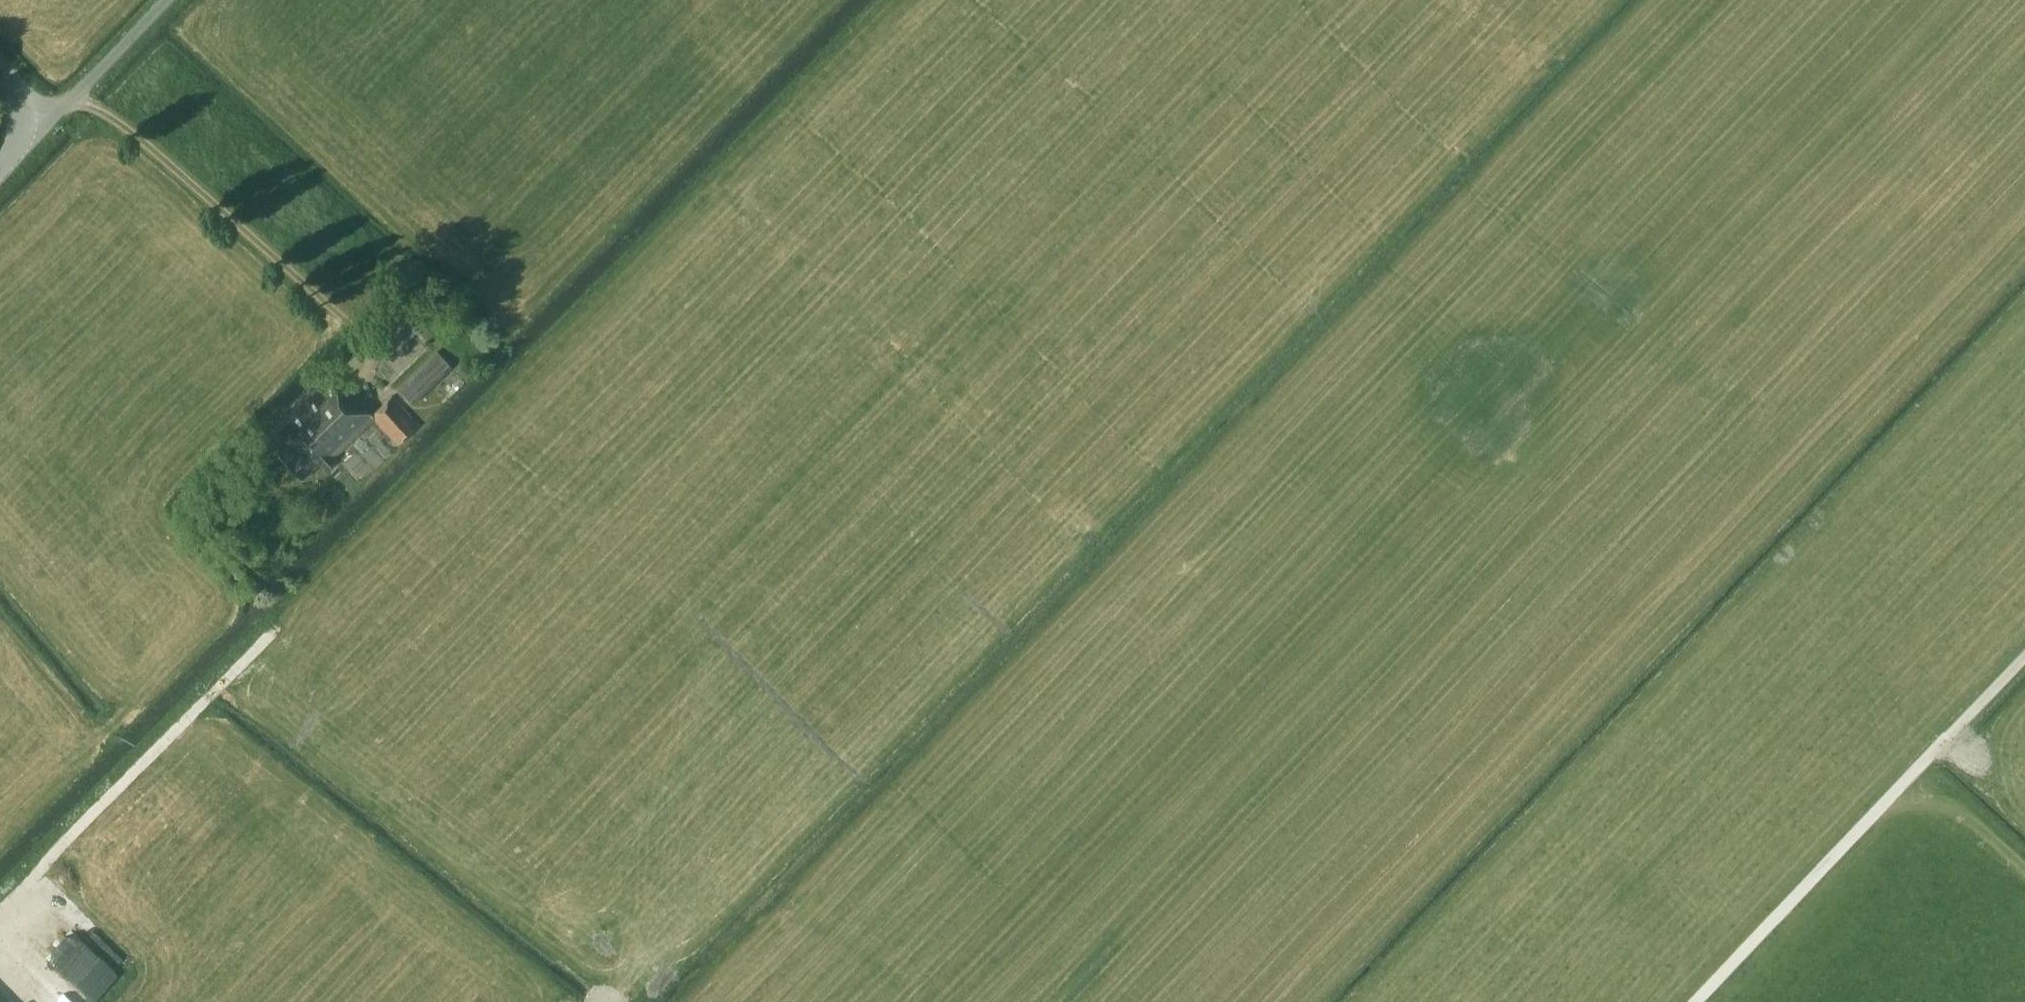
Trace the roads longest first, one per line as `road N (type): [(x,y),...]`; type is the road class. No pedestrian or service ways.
road 1 (unclassified): [(50,115),(164,0)]

